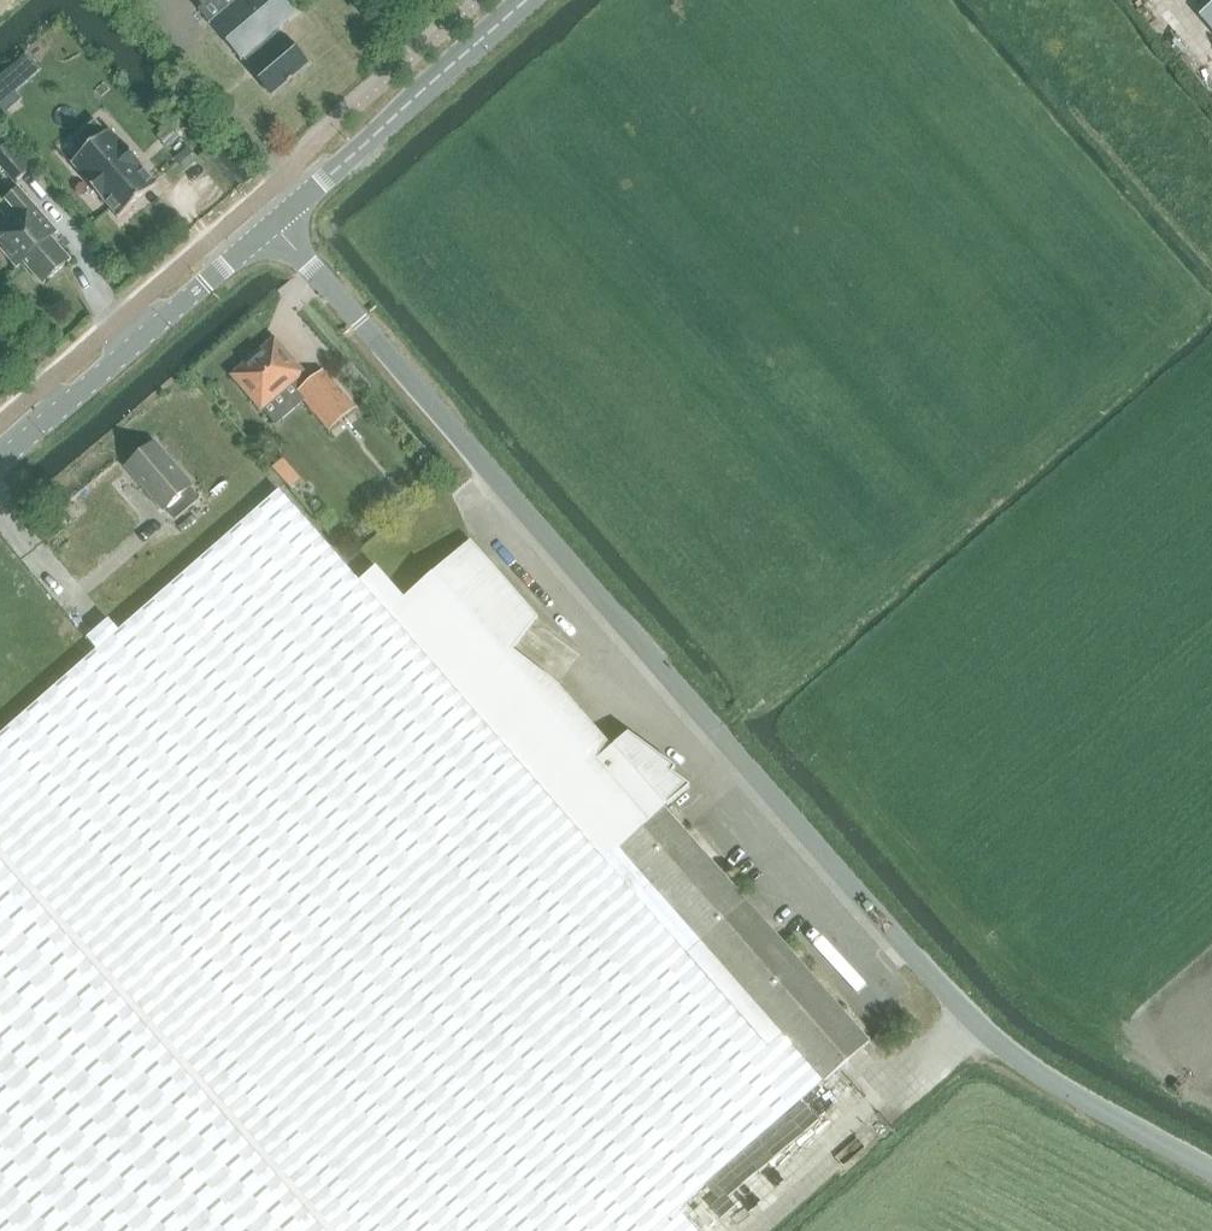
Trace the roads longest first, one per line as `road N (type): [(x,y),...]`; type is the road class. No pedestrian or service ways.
road 1 (unclassified): [(1211,1168),(1032,1070),(946,994),(277,222)]
road 2 (tertiary): [(0,461),(277,222)]
road 3 (tertiary): [(277,222),(527,0)]

